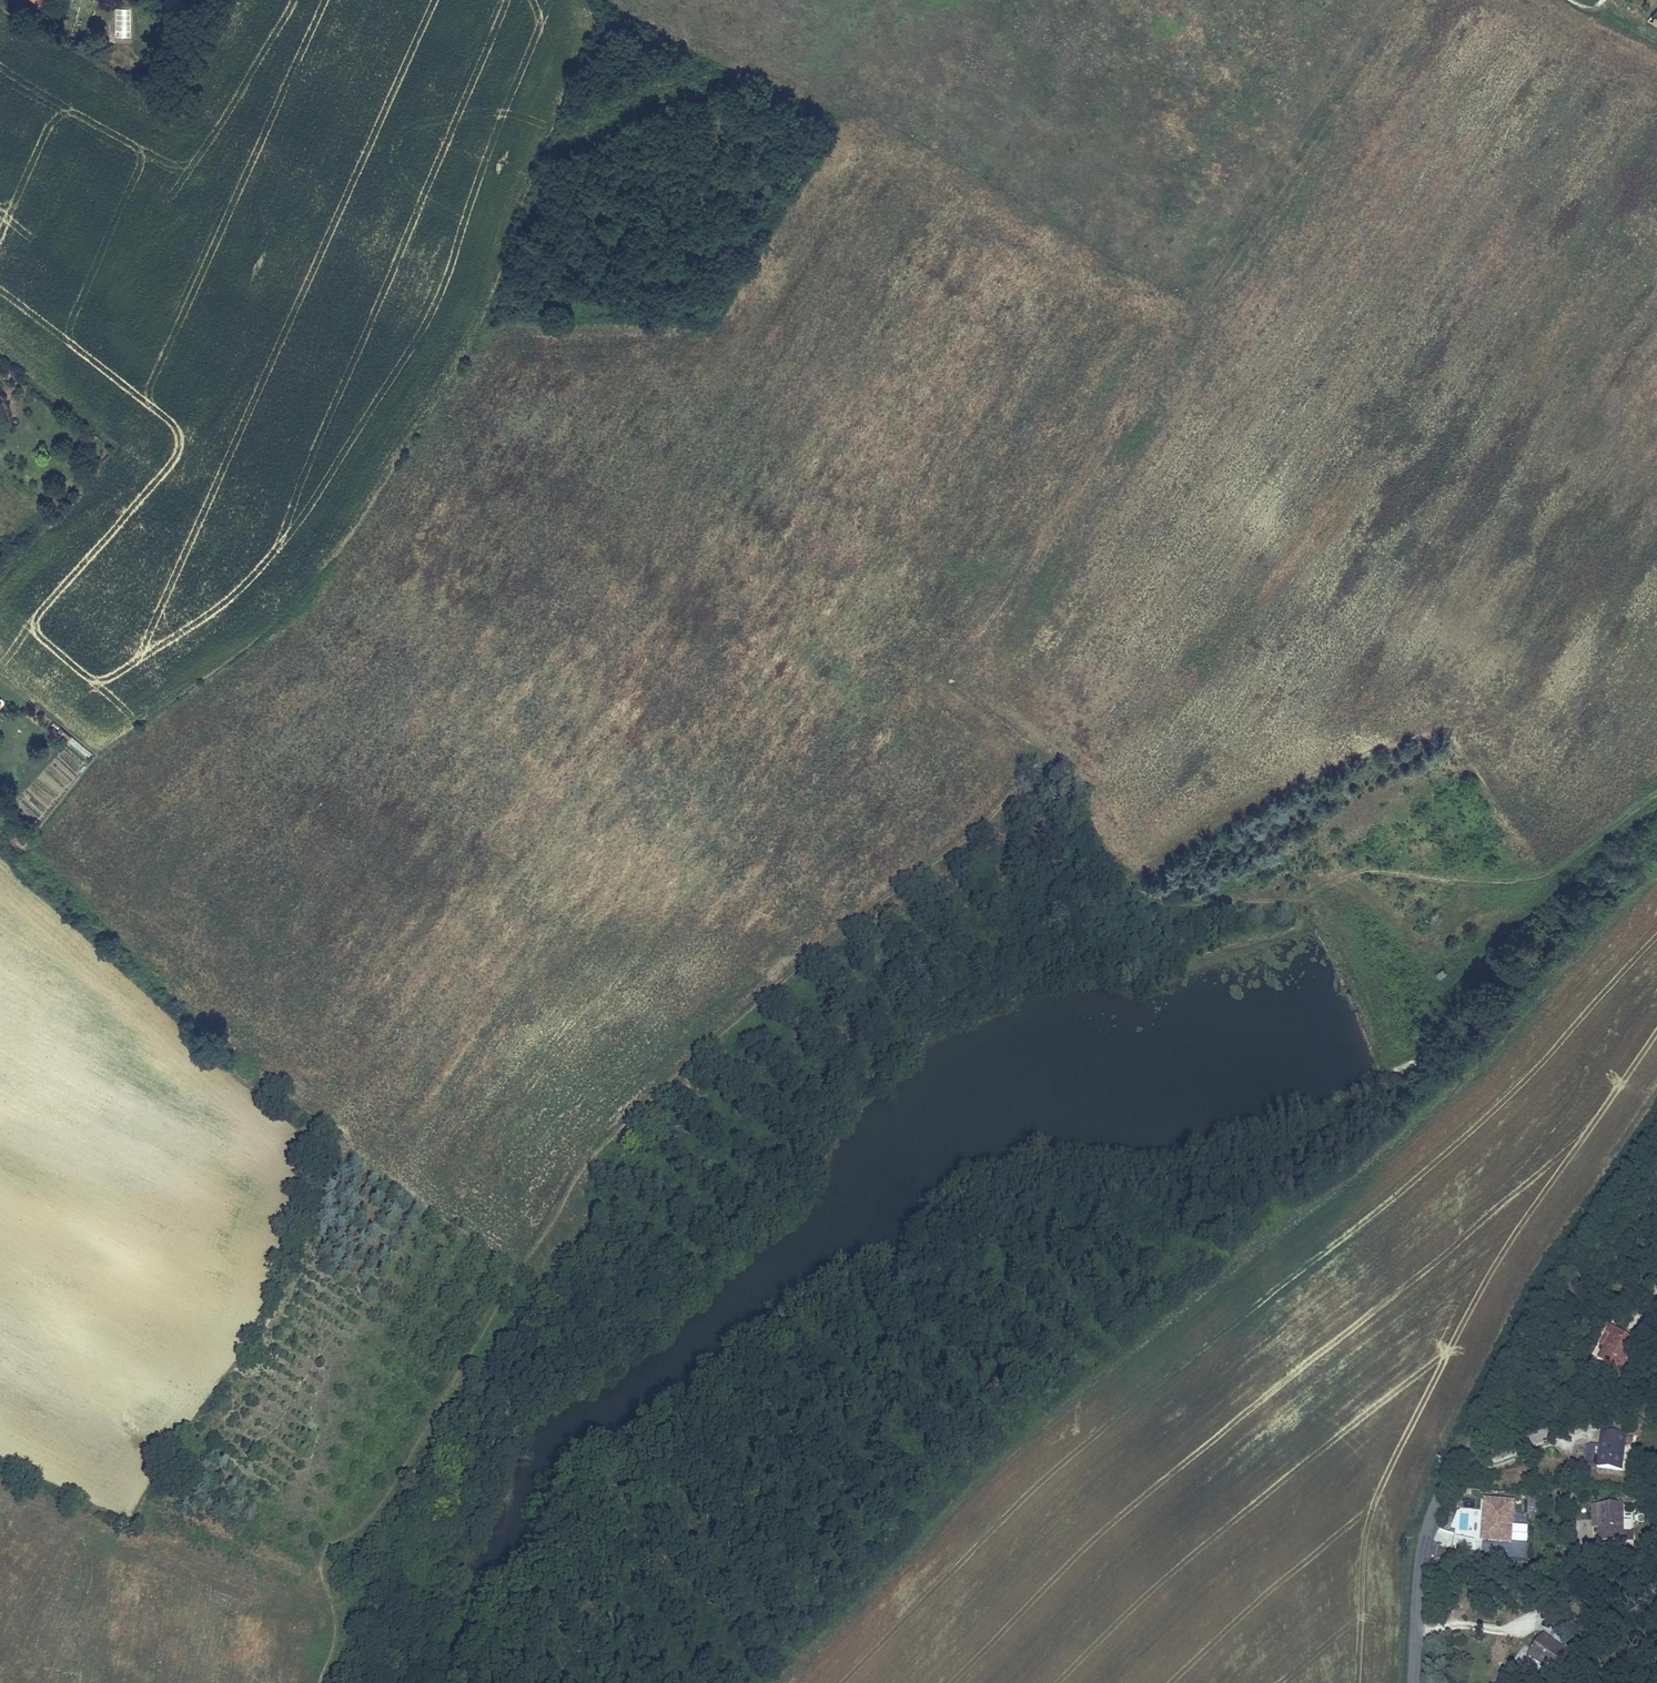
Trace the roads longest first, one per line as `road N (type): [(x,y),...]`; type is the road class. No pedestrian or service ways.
road 1 (track): [(1656,795),(1546,881),(1358,868),(1159,900),(1131,886),(1077,789),(1055,767),(1026,770),(995,815),(817,949),(602,1148),(568,1215),(527,1261),(366,1521),(335,1547),(321,1574),(344,1639),(325,1682)]
road 2 (track): [(1026,770),(1016,743),(956,698),(940,671),(973,641),(1403,0)]
road 3 (unclassified): [(1412,1682),(1417,1563),(1447,1481),(1656,1181)]

